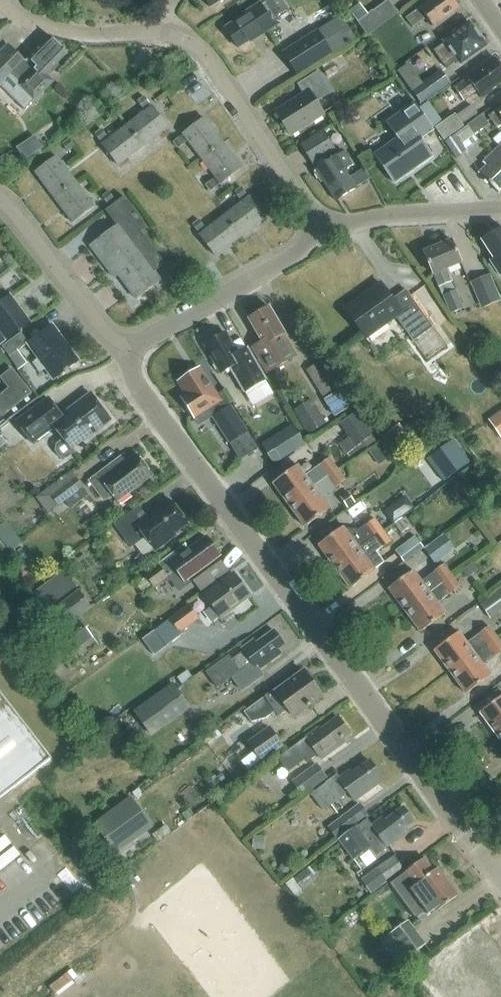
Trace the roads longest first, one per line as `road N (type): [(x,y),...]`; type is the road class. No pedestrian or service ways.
road 1 (residential): [(500,884),(138,388),(130,349)]
road 2 (residential): [(326,230),(208,54),(159,32),(82,36),(40,28),(0,2)]
road 3 (residential): [(130,349),(326,230)]
road 4 (residential): [(130,349),(96,327),(0,202)]
road 5 (residential): [(326,230),(500,212)]

